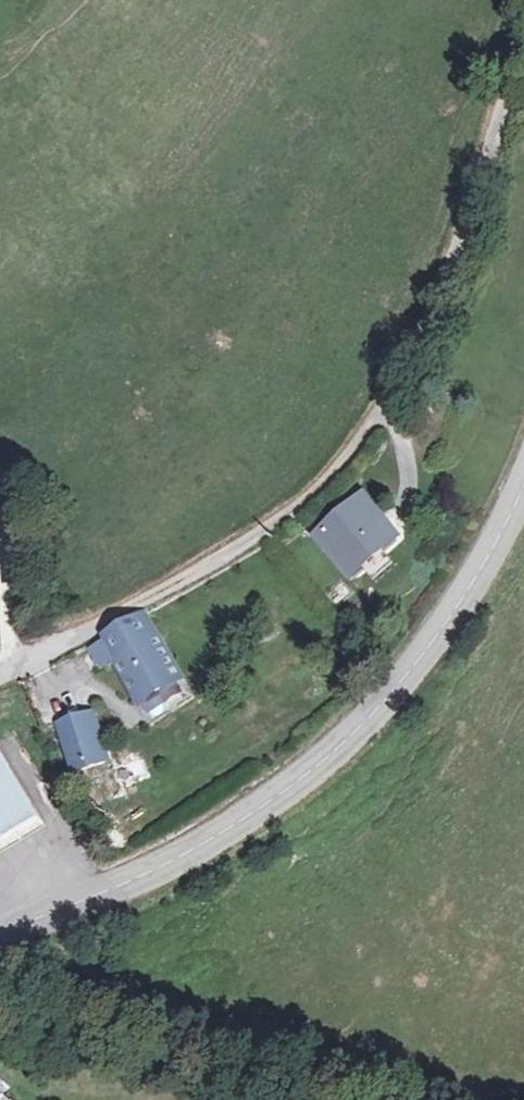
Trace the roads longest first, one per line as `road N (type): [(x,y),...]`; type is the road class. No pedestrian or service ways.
road 1 (secondary): [(523,485),(462,600),(338,748),(218,838),(0,936)]
road 2 (unclassified): [(0,675),(271,525),(330,476),(386,397)]
road 3 (track): [(386,397),(443,285),(523,33)]

